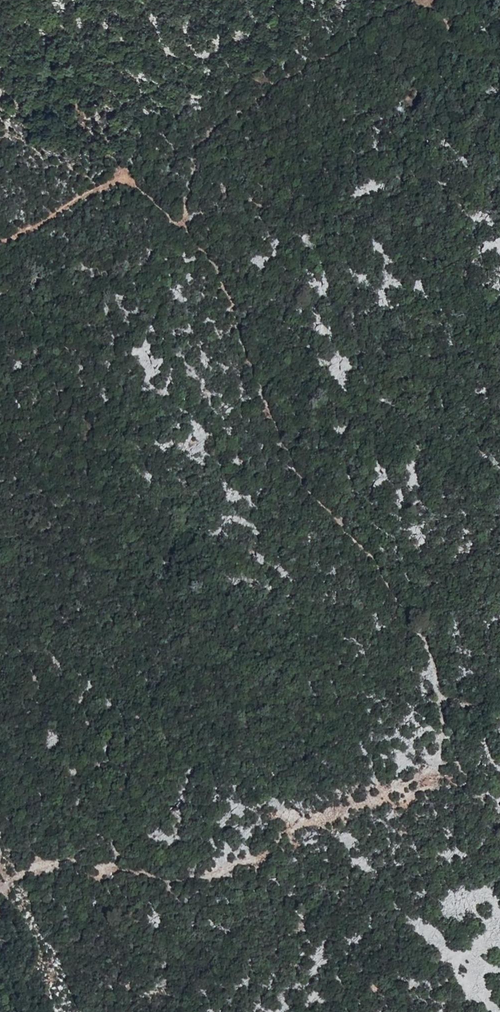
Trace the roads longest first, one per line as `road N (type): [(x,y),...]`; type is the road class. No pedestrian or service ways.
road 1 (track): [(0,896),(56,862),(186,885),(266,857),(283,835),(433,776)]

